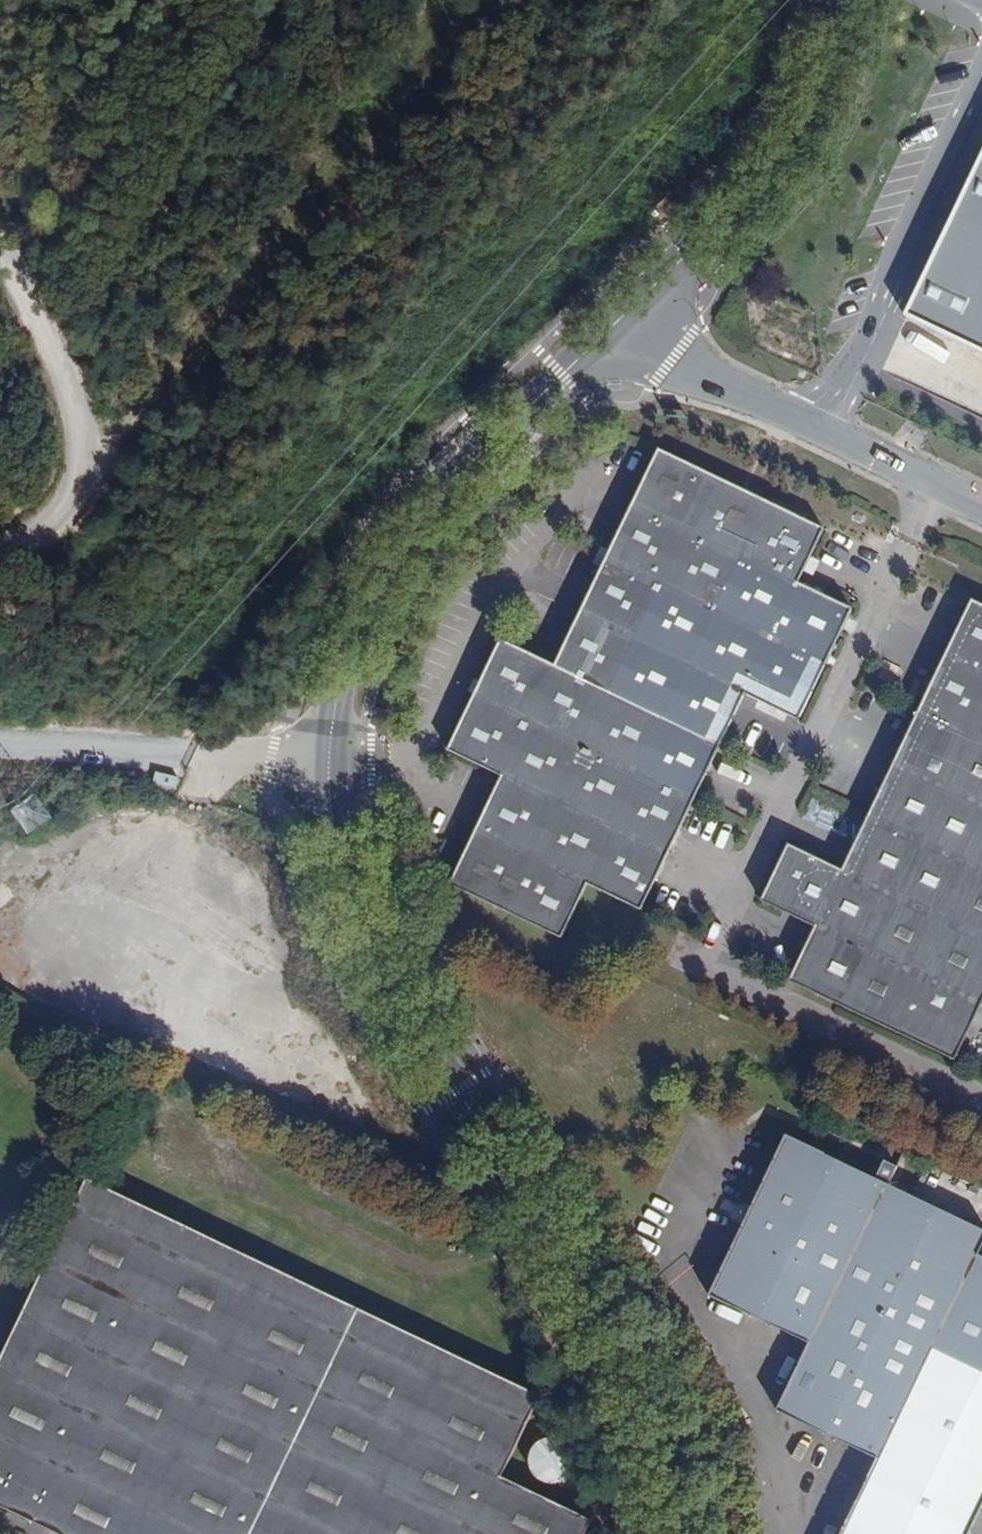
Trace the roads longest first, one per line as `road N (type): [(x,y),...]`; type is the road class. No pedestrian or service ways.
road 1 (tertiary): [(331,753),(338,836),(362,908),(645,1415),(672,1498),(675,1533)]
road 2 (tertiary): [(625,314),(457,479),(380,579),(336,693),(331,753)]
road 3 (unclassified): [(625,314),(821,424),(981,502)]
road 4 (tertiary): [(837,0),(811,105),(788,142),(625,314)]
road 5 (track): [(0,552),(21,549),(70,501),(79,449),(59,383),(0,264)]
road 6 (track): [(193,748),(0,733)]
road 7 (unclassified): [(331,753),(193,748)]

